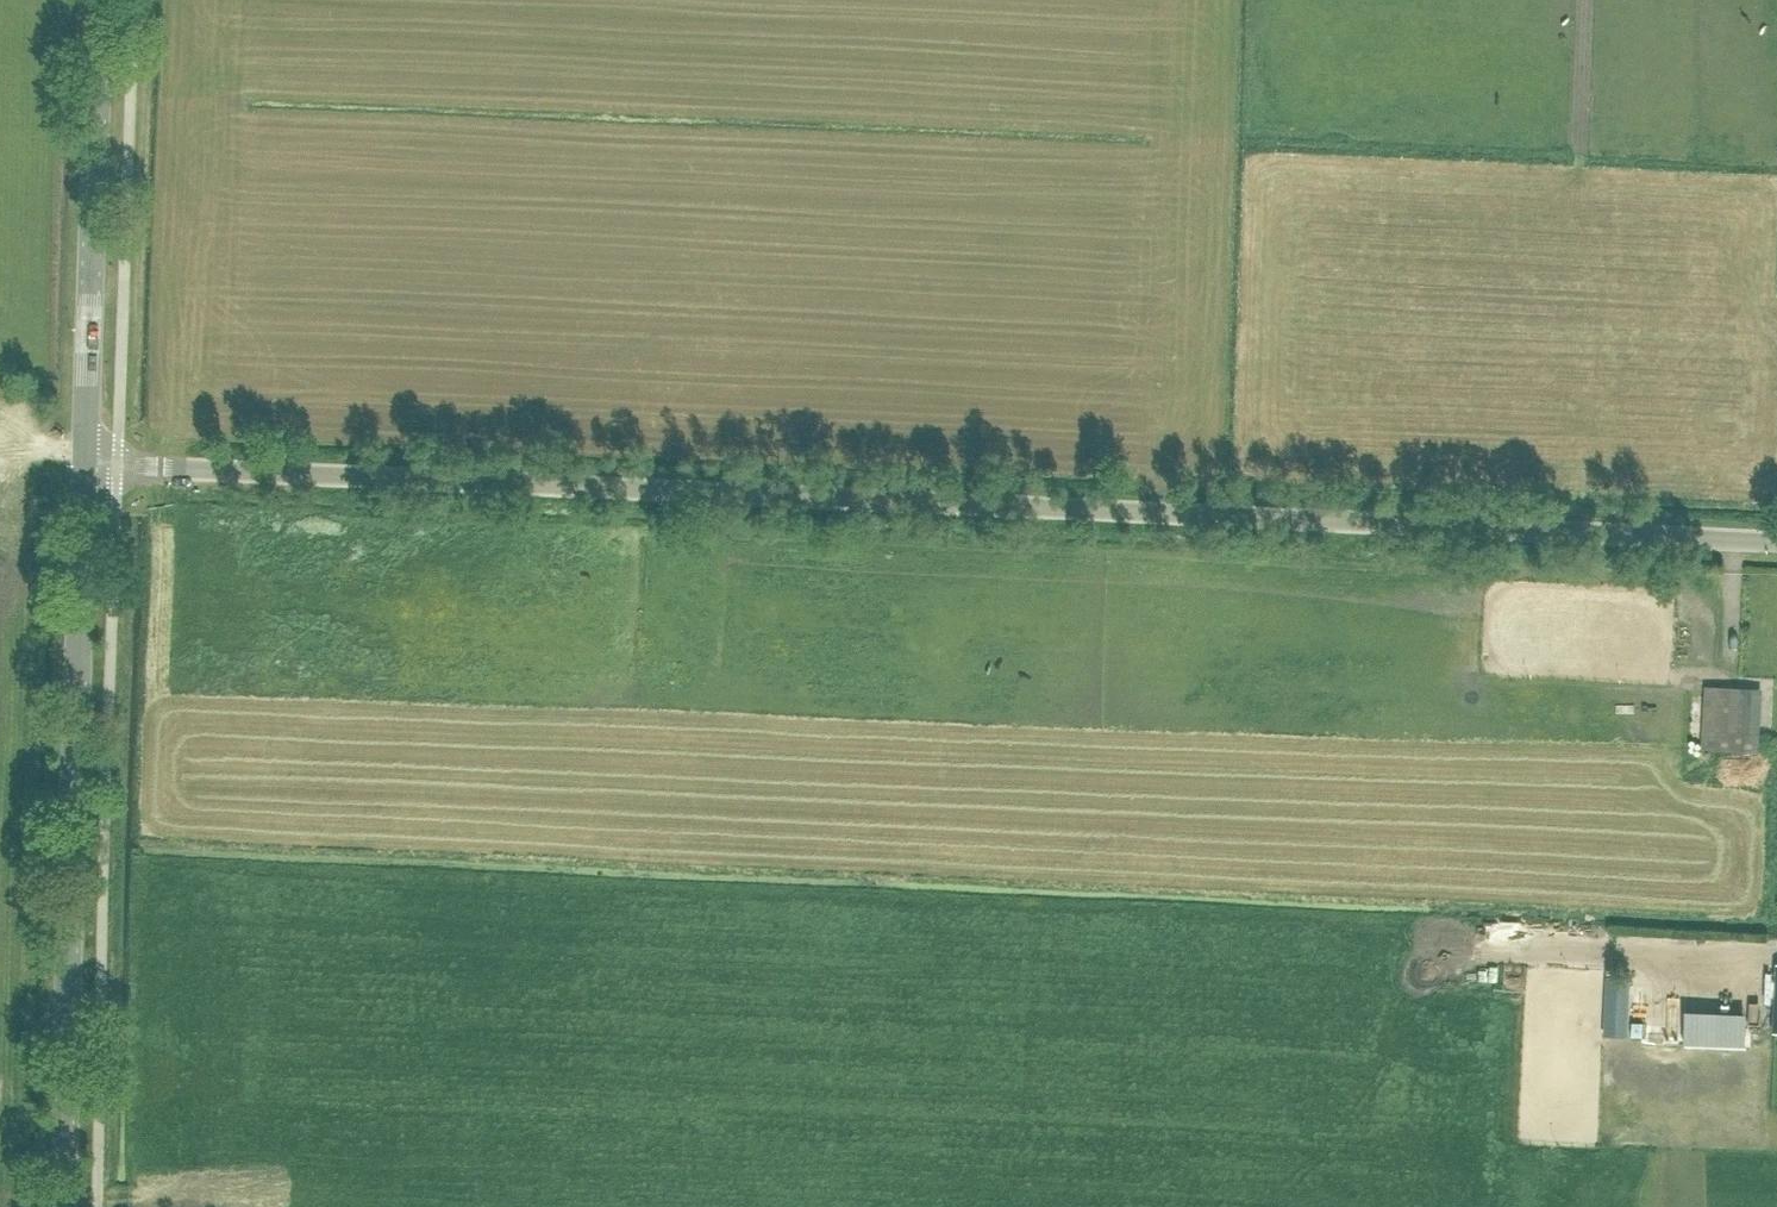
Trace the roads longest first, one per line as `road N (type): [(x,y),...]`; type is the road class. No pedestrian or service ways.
road 1 (unclassified): [(1776,549),(84,464)]
road 2 (secondary): [(67,1206),(84,464)]
road 3 (secondary): [(84,464),(101,0)]

